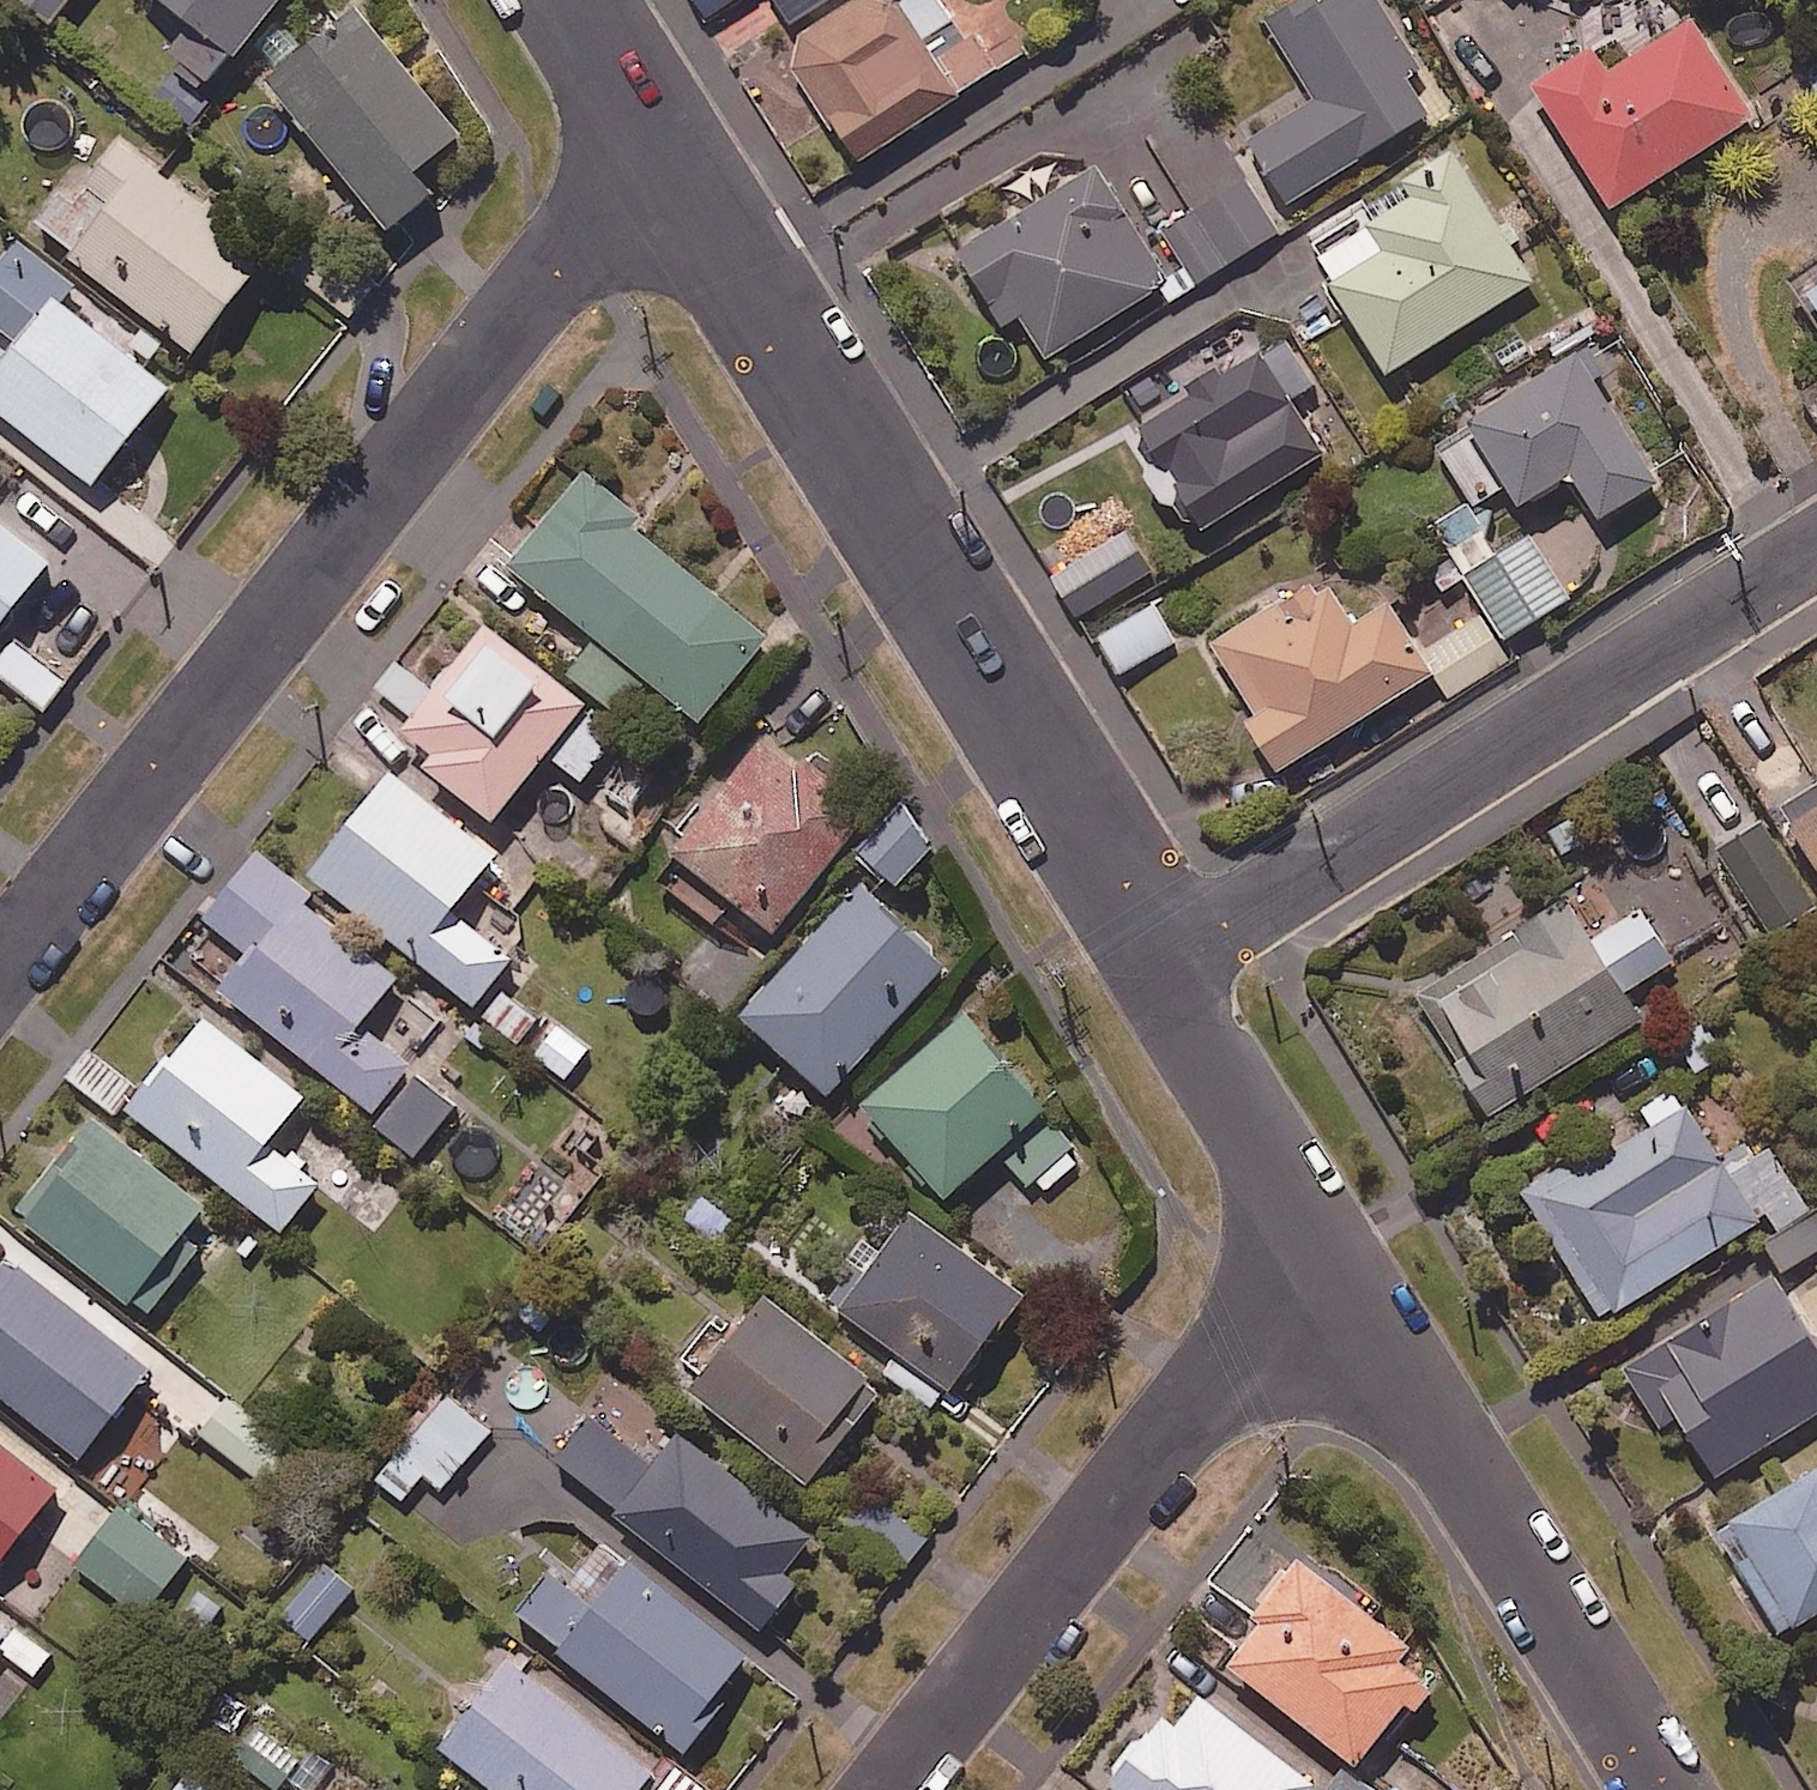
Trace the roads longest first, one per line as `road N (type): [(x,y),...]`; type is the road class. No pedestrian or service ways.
road 1 (residential): [(653,137),(0,967)]
road 2 (residential): [(1161,960),(653,137)]
road 3 (residential): [(1816,543),(1161,960)]
road 4 (residential): [(1314,1240),(883,1789)]
road 5 (residential): [(1663,1789),(1314,1240)]
road 6 (residential): [(1314,1240),(1189,1026),(1161,960)]
road 7 (residential): [(653,137),(568,0)]

